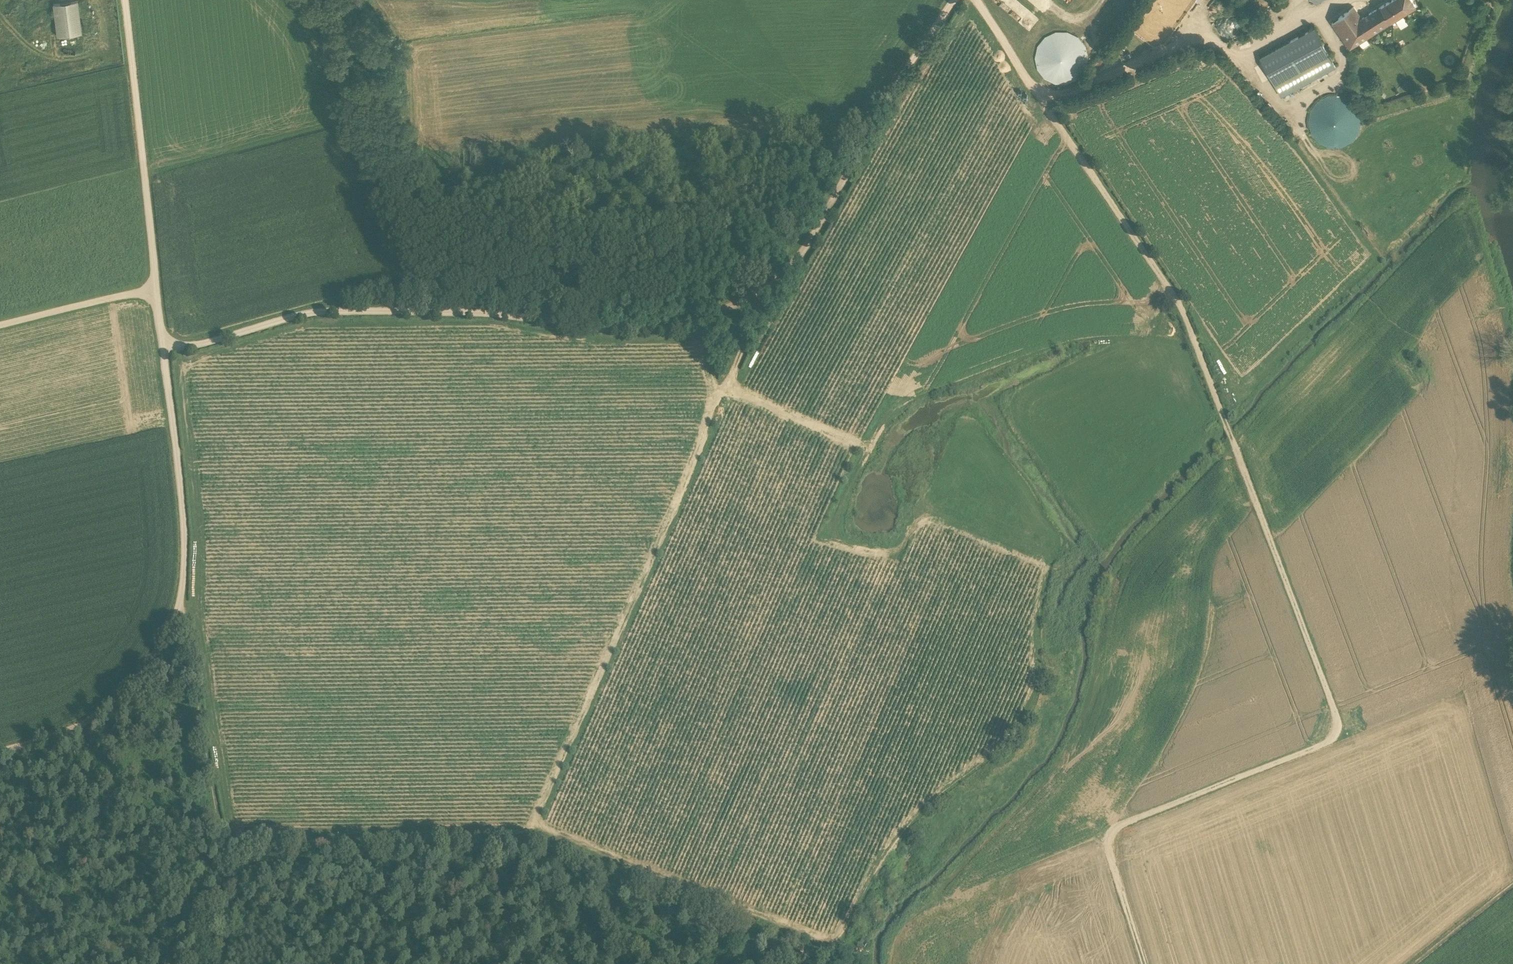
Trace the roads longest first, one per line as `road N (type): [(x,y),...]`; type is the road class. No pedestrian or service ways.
road 1 (track): [(1231,437),(1344,739),(1111,839),(1149,963)]
road 2 (track): [(443,311),(659,328),(743,304),(780,282),(958,0)]
road 3 (track): [(535,844),(743,352),(753,317),(743,304)]
road 4 (track): [(1231,437),(1179,302),(979,0)]
road 5 (track): [(1512,343),(1465,203),(1281,376),(1233,442)]
road 6 (track): [(180,609),(225,857),(219,963)]
road 7 (track): [(166,353),(123,0)]
road 8 (track): [(166,353),(335,309),(443,311)]
road 9 (track): [(180,609),(185,488),(166,353)]
road 10 (track): [(0,757),(121,704),(180,609)]
road 11 (track): [(0,326),(158,287)]

